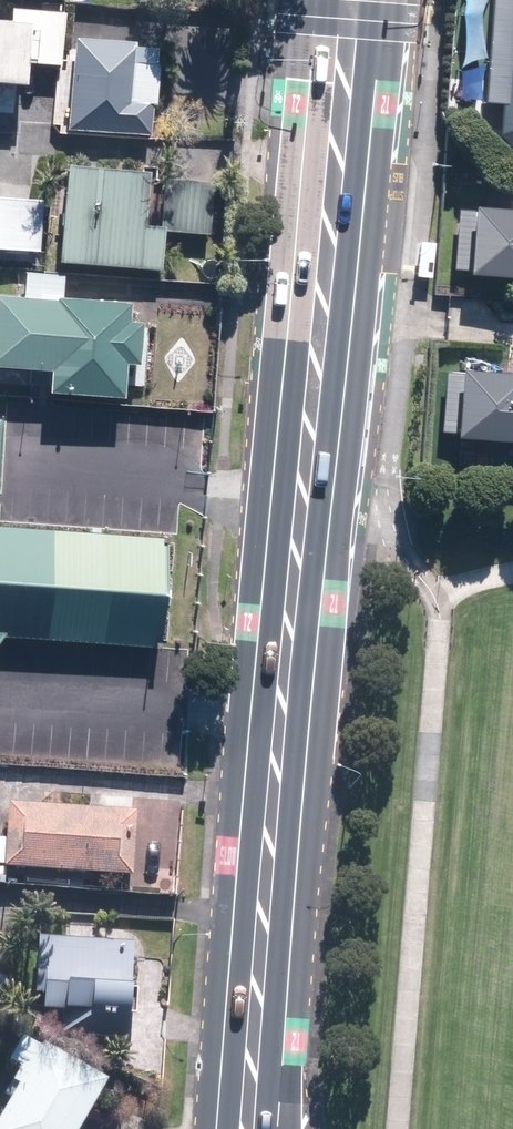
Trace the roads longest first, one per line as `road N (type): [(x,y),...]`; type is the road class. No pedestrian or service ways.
road 1 (secondary): [(257,1000),(345,0)]
road 2 (secondary): [(217,1128),(257,1000)]
road 3 (secondary): [(257,1000),(277,1128)]

